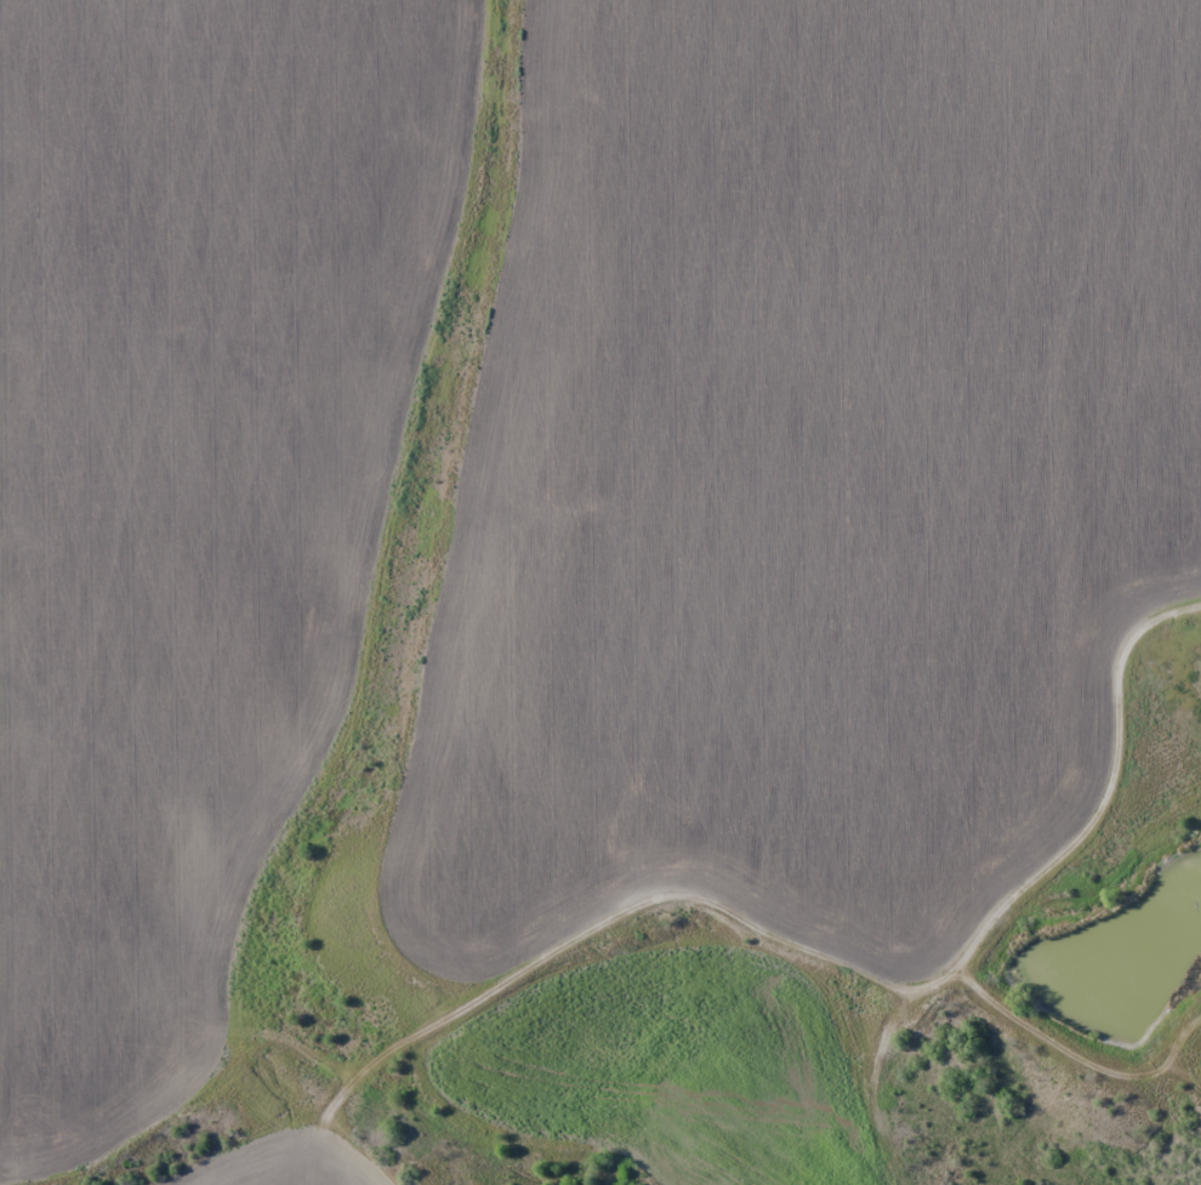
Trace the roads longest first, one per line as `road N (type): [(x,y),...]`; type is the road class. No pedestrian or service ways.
road 1 (track): [(902,1184),(873,1118),(878,1046),(903,1003),(961,968)]

